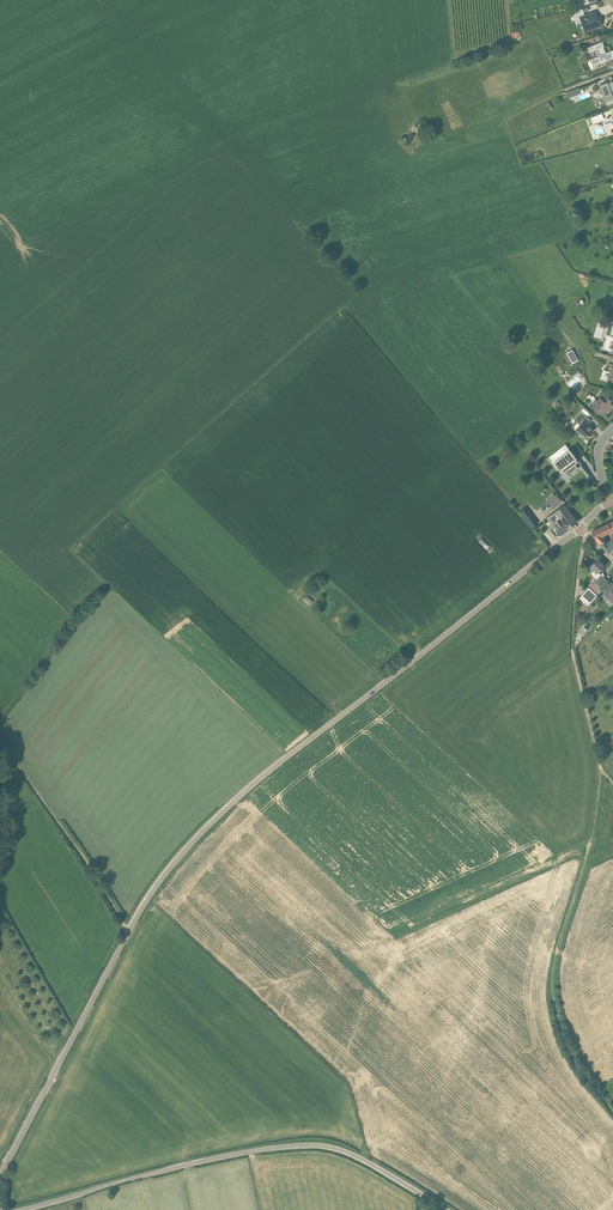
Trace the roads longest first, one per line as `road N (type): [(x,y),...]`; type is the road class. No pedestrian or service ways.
road 1 (tertiary): [(0,1177),(138,914),(191,844),(272,768),(581,529)]
road 2 (unclassified): [(446,1209),(360,1157),(306,1144),(188,1164),(23,1209)]
road 3 (track): [(612,1114),(570,1052),(551,984),(590,837),(600,767)]
road 4 (track): [(600,767),(572,649),(586,534)]
road 5 (track): [(128,932),(0,740)]

